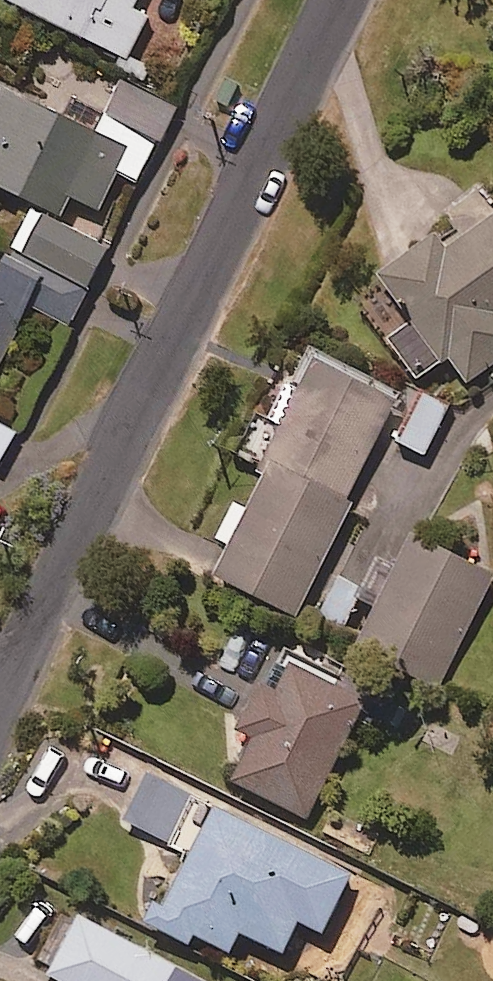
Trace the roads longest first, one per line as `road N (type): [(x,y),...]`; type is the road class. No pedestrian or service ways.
road 1 (residential): [(345,0),(0,718)]

